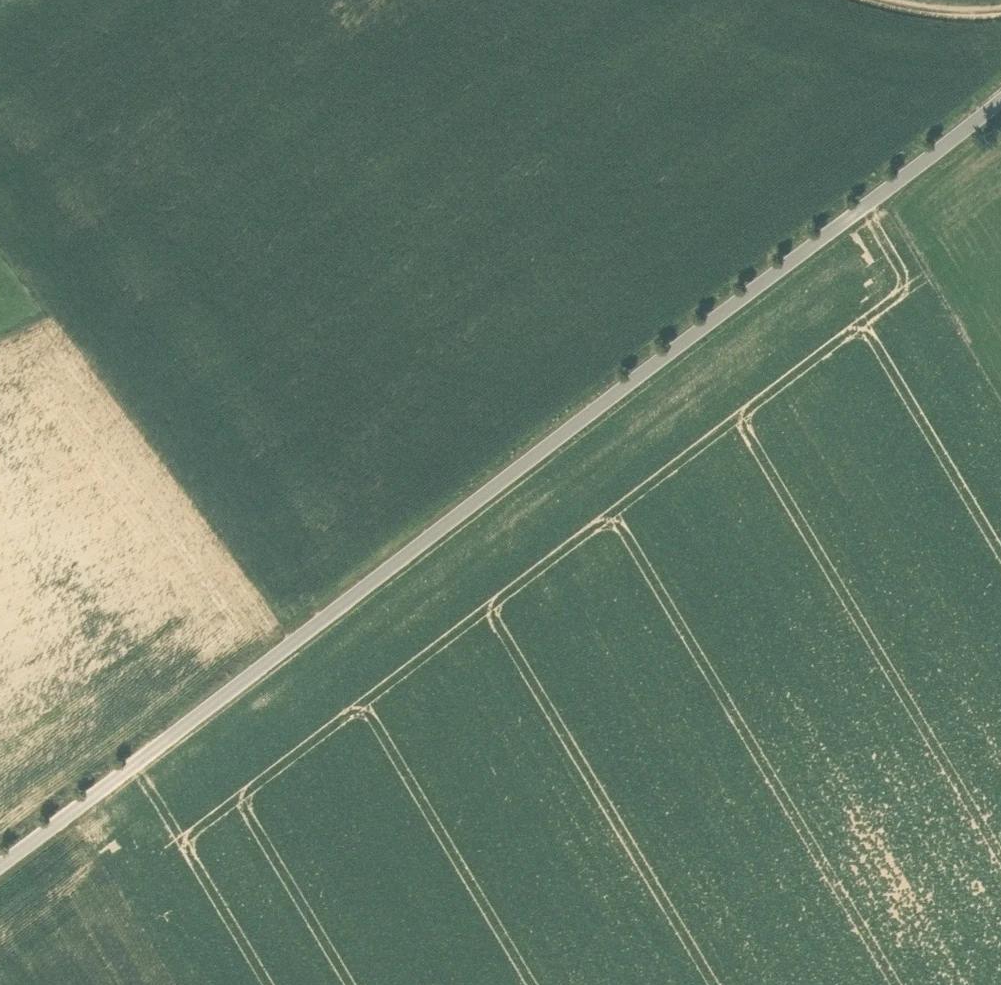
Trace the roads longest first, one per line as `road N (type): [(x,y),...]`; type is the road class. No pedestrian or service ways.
road 1 (unclassified): [(0,865),(1000,99)]
road 2 (track): [(1000,10),(880,0)]

